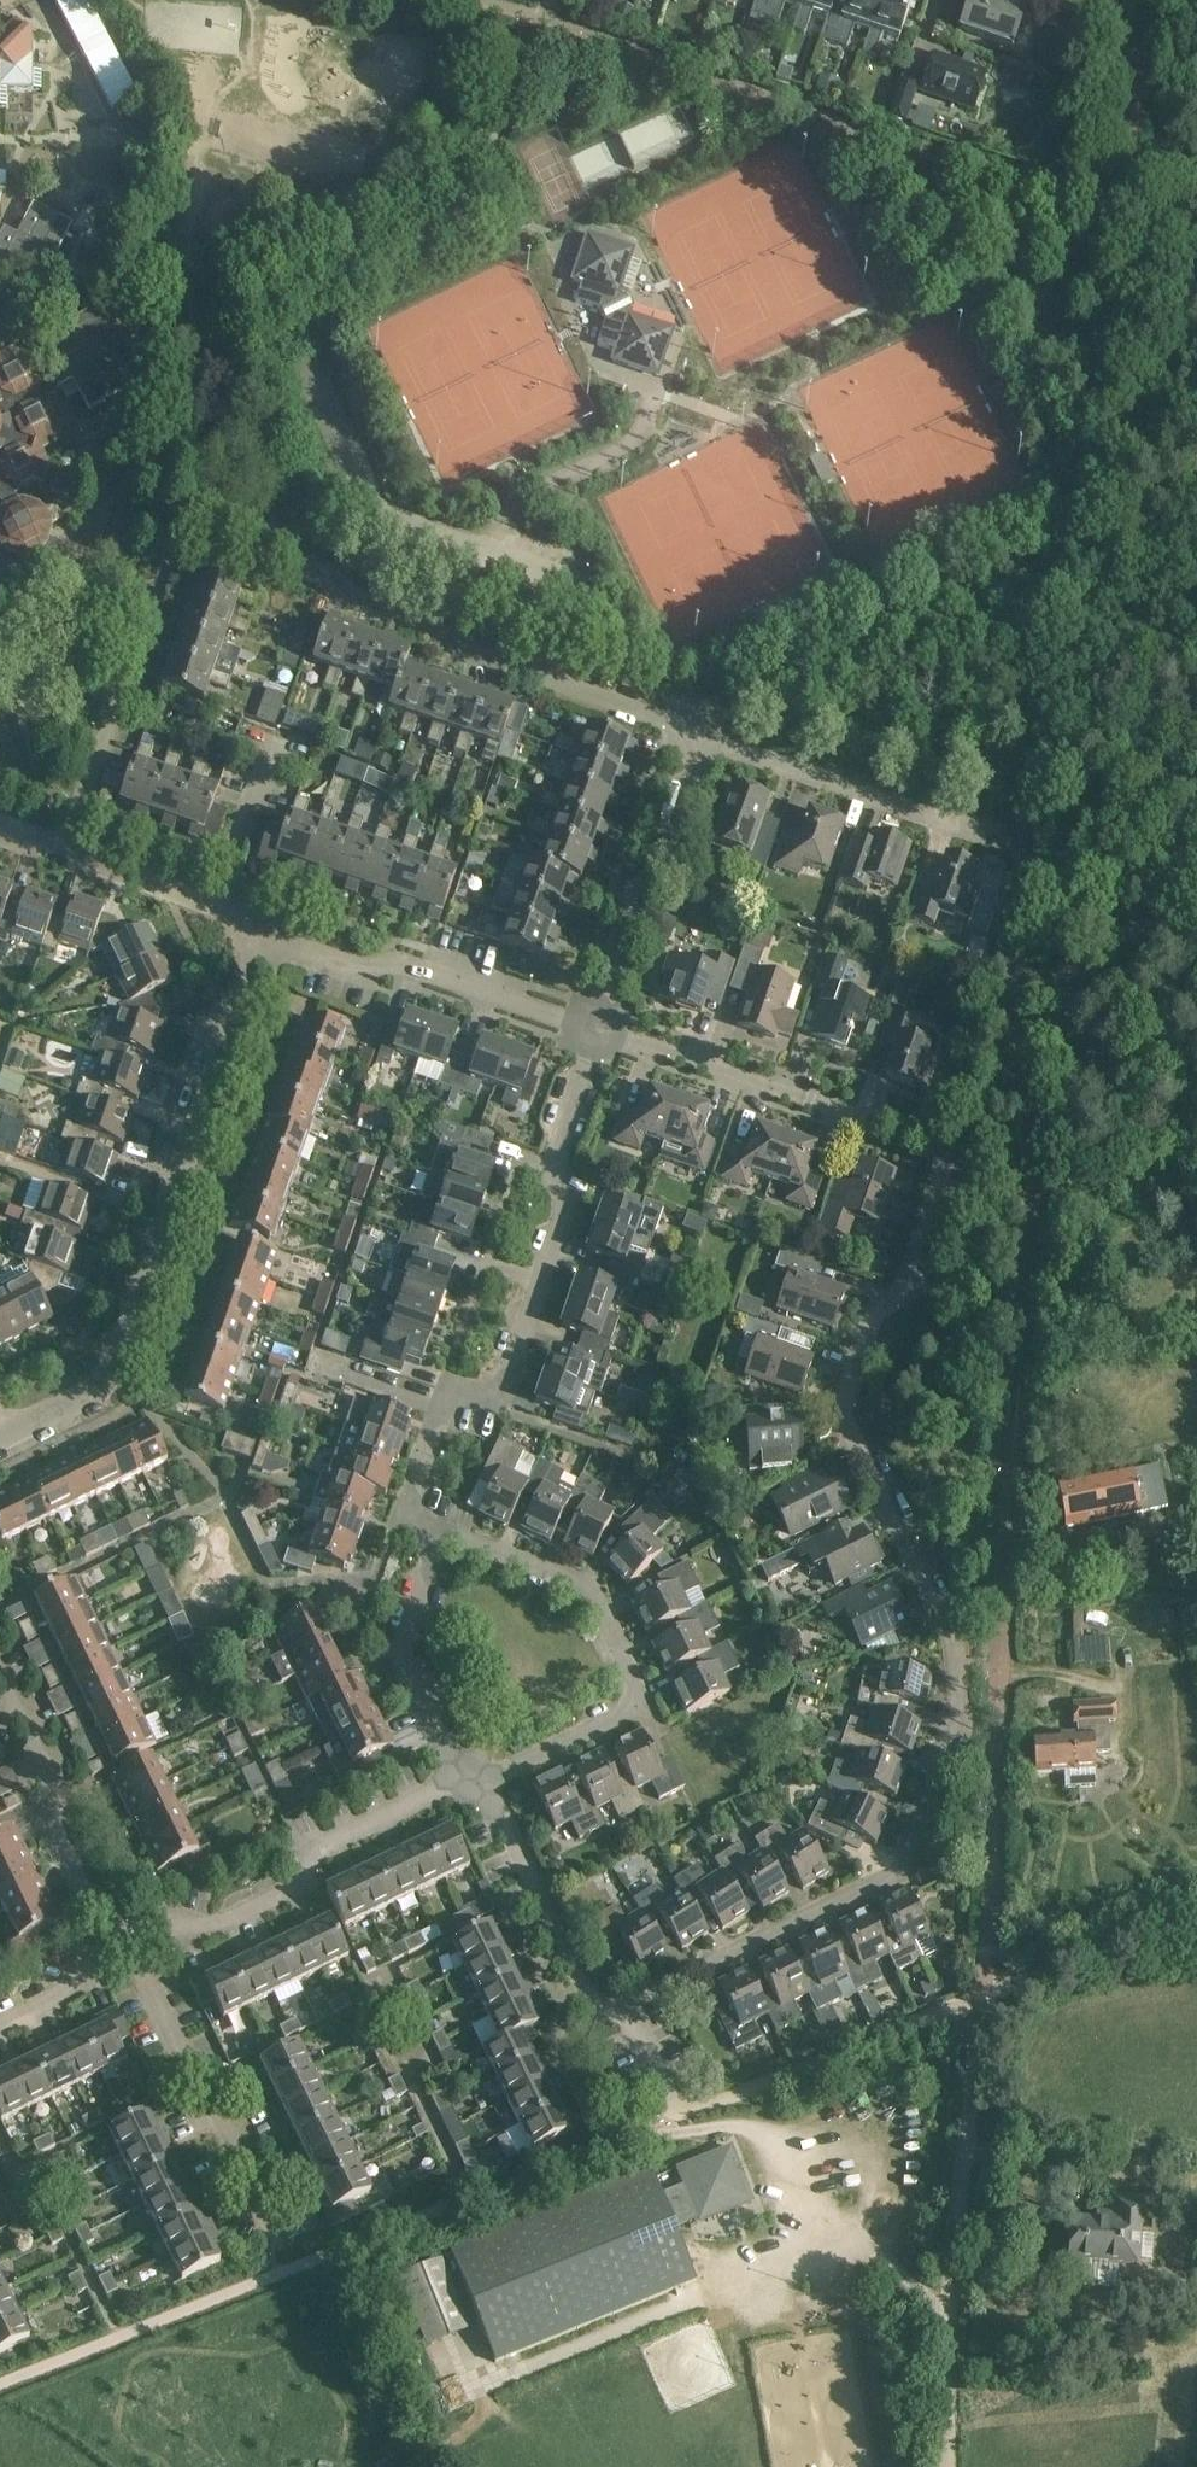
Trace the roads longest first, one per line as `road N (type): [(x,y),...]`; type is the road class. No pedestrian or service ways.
road 1 (residential): [(625,2005),(902,1869),(958,1702),(959,1669),(844,1412),(879,1304),(897,1292),(942,1154),(928,1136),(593,1026)]
road 2 (residential): [(711,737),(468,651),(433,625),(355,596),(340,581),(184,531),(171,542),(64,849)]
road 3 (residential): [(0,2385),(687,2111)]
road 4 (residential): [(0,1437),(100,1388),(114,1372),(258,927)]
road 5 (residential): [(1019,1398),(982,1997)]
road 6 (unclassified): [(982,1997),(945,2338),(948,2466)]
road 7 (residential): [(438,1533),(569,1578),(600,1606),(637,1684),(628,1712),(479,1778)]
road 8 (residential): [(442,1408),(460,1395),(505,1385),(564,1208),(555,1149),(593,1026)]
road 9 (residential): [(125,1940),(167,1919),(211,1928),(299,1883),(313,1850),(439,1788),(479,1778)]
road 10 (residential): [(258,927),(347,963),(417,964),(593,1026)]
road 11 (residential): [(275,2242),(125,1940)]
road 12 (residential): [(1018,842),(711,737)]
road 13 (residential): [(593,1026),(635,889),(661,870),(711,737)]
road 14 (residential): [(687,2111),(982,1997)]
road 15 (residential): [(125,1940),(80,1887),(57,1840),(47,1759),(0,1667)]
road 16 (residential): [(479,1778),(594,2001),(625,2005)]
road 17 (residential): [(479,1778),(439,1733),(400,1651),(438,1533)]
road 18 (residential): [(64,849),(258,927)]
road 19 (residential): [(0,2024),(69,1990),(96,1953),(125,1940)]
road 20 (residential): [(438,1533),(412,1498),(442,1408)]
road 21 (residential): [(442,1408),(311,1364)]

